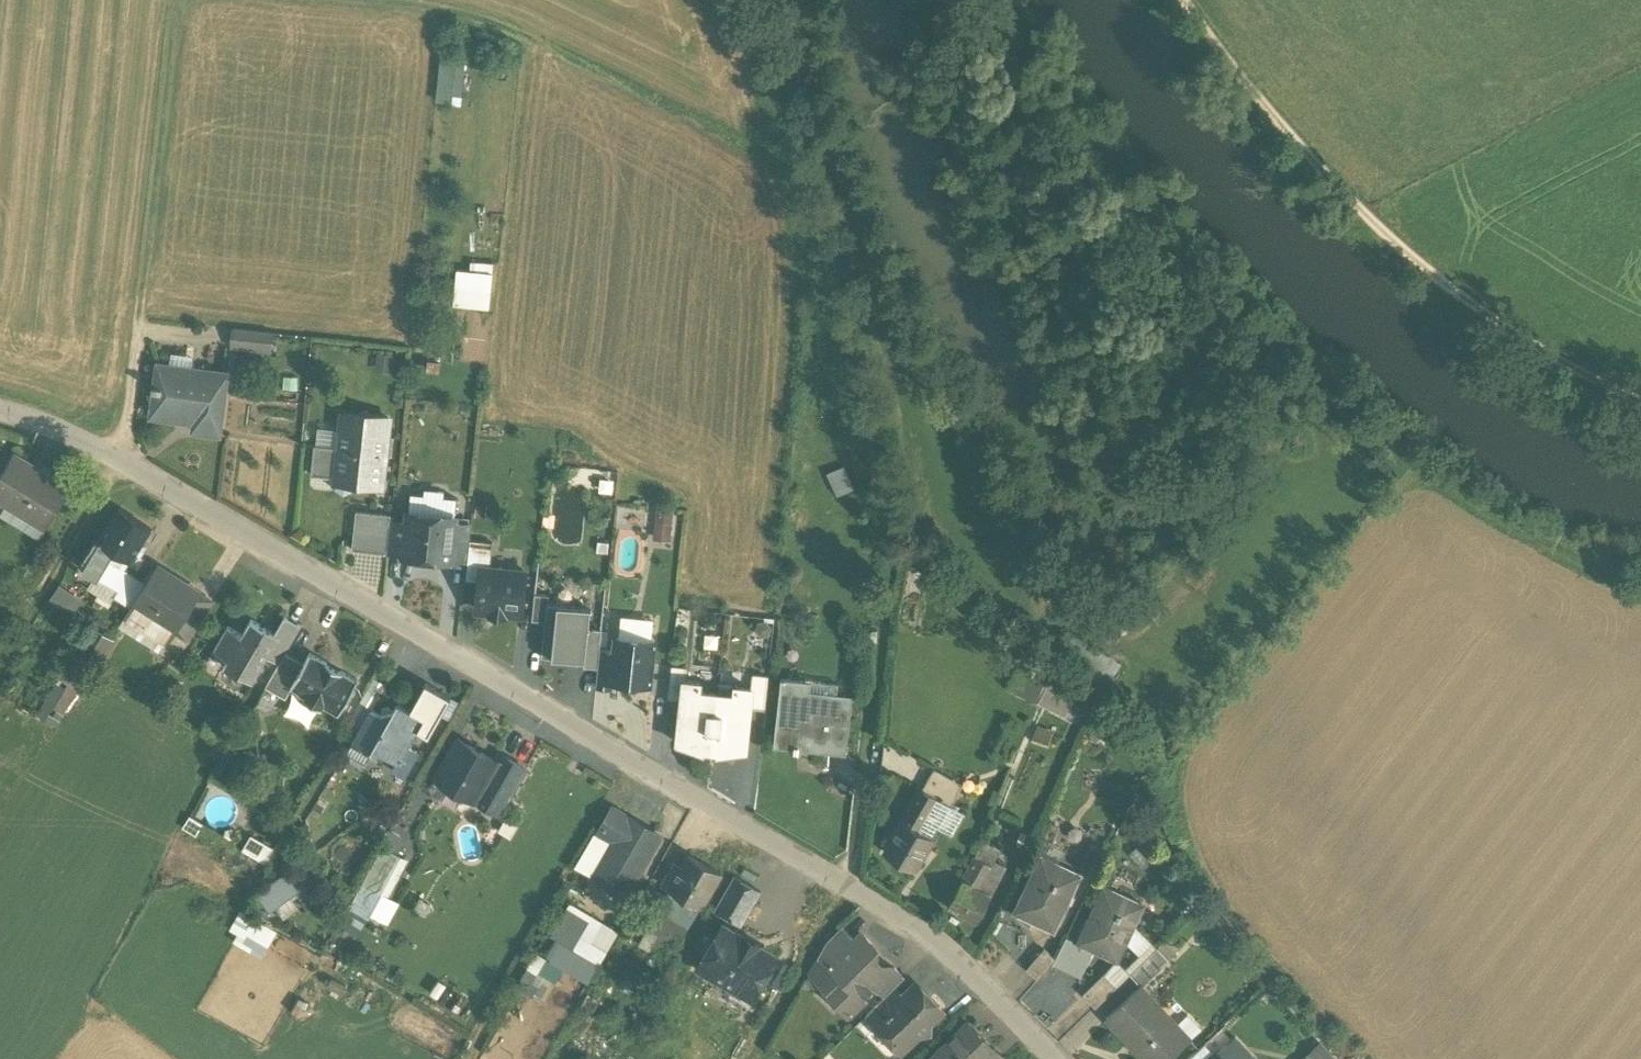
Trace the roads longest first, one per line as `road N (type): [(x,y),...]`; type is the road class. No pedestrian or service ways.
road 1 (track): [(817,0),(819,61),(896,312),(931,393),(1011,532),(1077,611),(1144,587),(1145,517),(982,195),(940,86),(926,0)]
road 2 (residential): [(0,414),(116,463),(850,893),(941,950),(1059,1058)]
road 3 (track): [(751,1058),(850,893),(894,559),(895,510),(808,247),(792,174)]
road 4 (track): [(1640,603),(1300,404),(1119,221),(997,0)]
road 5 (track): [(1195,0),(1261,94),(1417,272),(1580,384),(1640,411)]
road 6 (track): [(304,0),(474,22),(621,84)]
road 7 (track): [(140,325),(177,0)]
road 8 (track): [(0,665),(116,463)]
road 9 (track): [(792,174),(621,84)]
road 10 (track): [(792,174),(746,0)]

